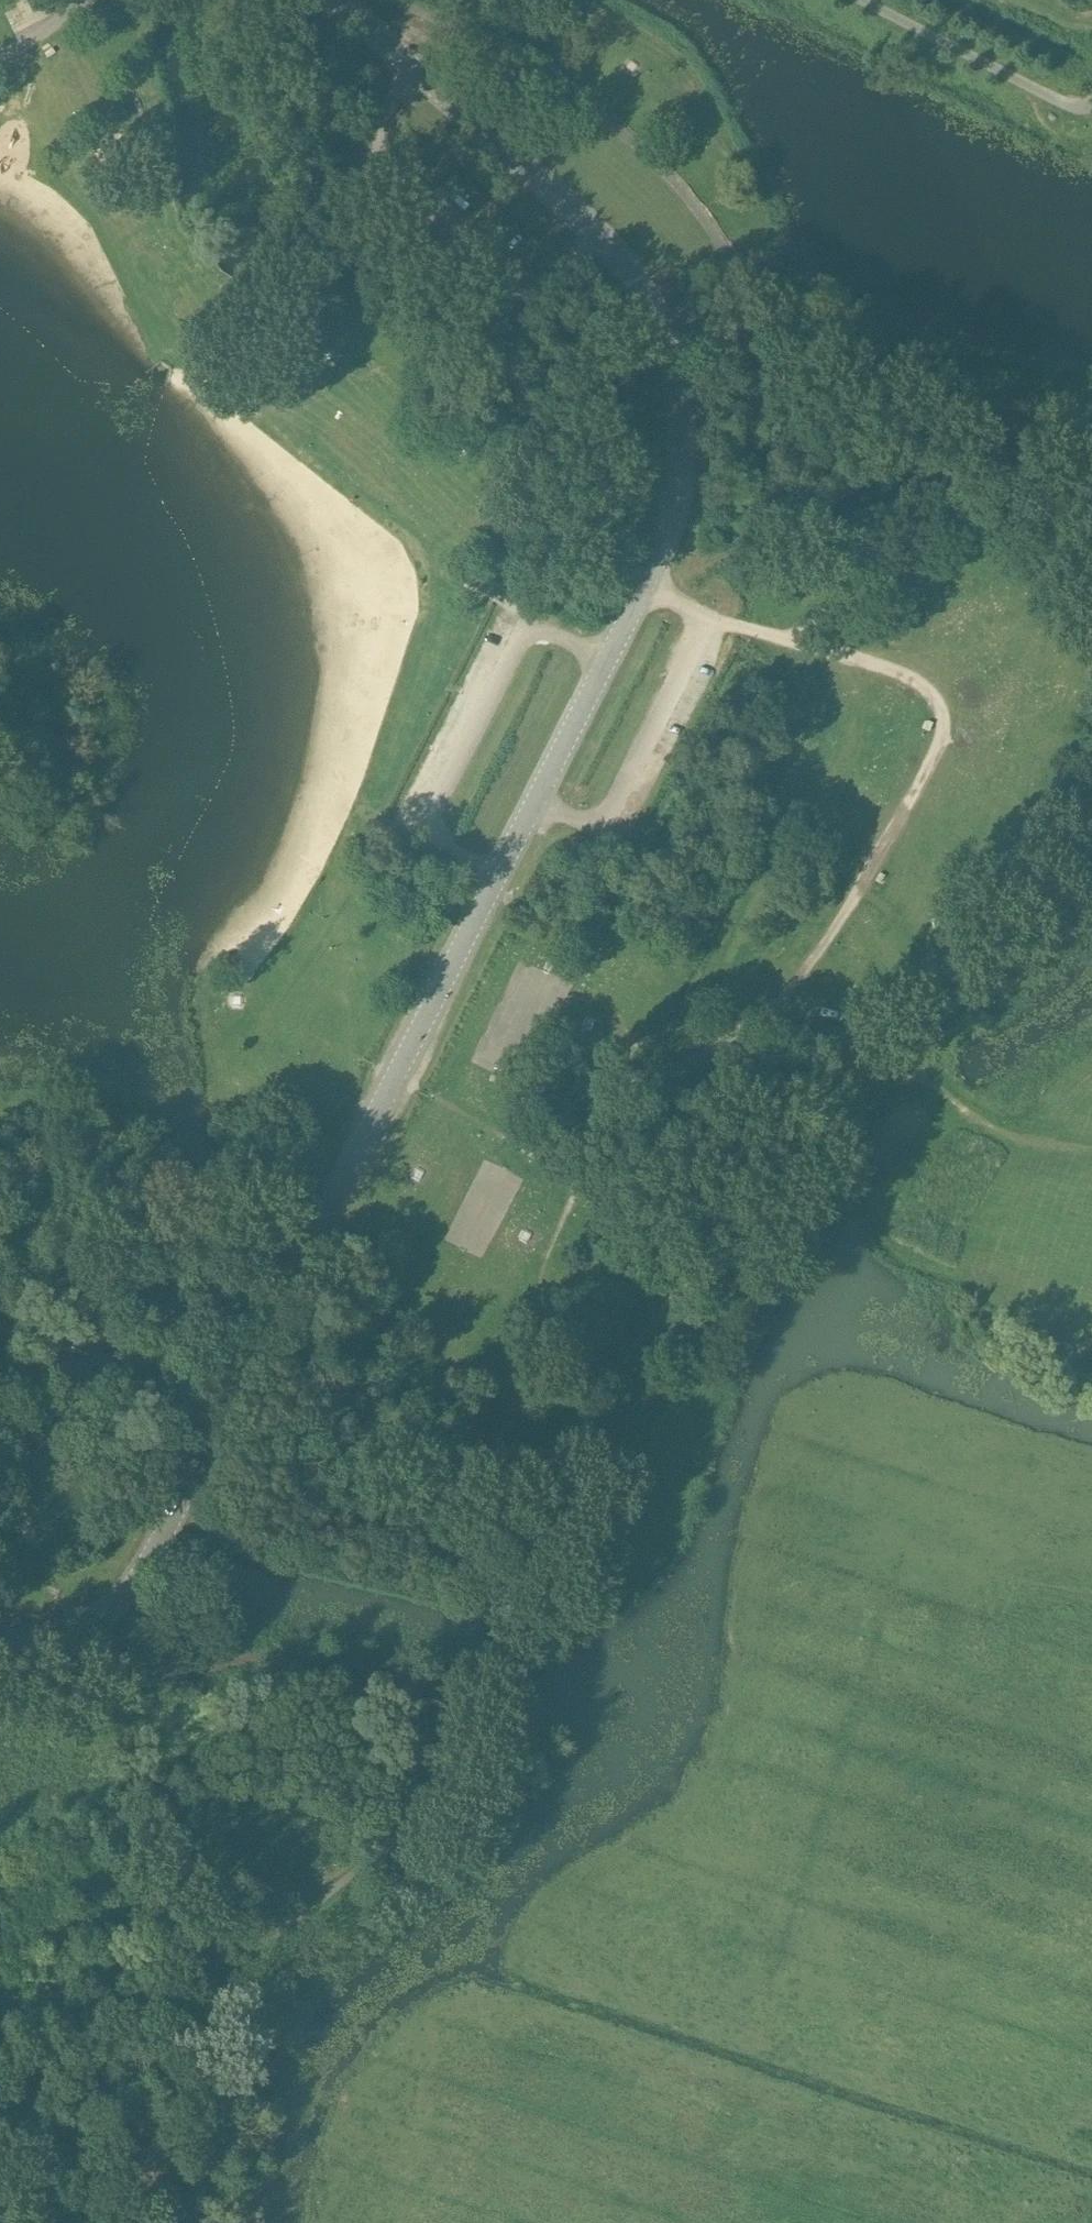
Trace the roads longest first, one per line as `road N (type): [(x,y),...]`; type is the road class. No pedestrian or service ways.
road 1 (tertiary): [(0,1642),(49,1638),(97,1620),(146,1569),(644,585),(681,482),(675,371),(622,258),(344,0)]

